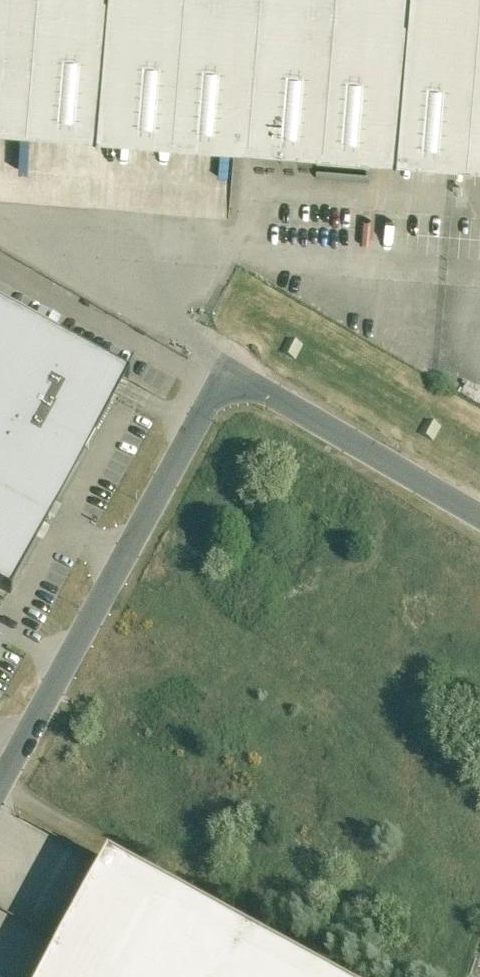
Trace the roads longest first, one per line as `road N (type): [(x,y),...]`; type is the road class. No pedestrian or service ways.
road 1 (unclassified): [(0,786),(210,399),(261,389),(479,517)]

